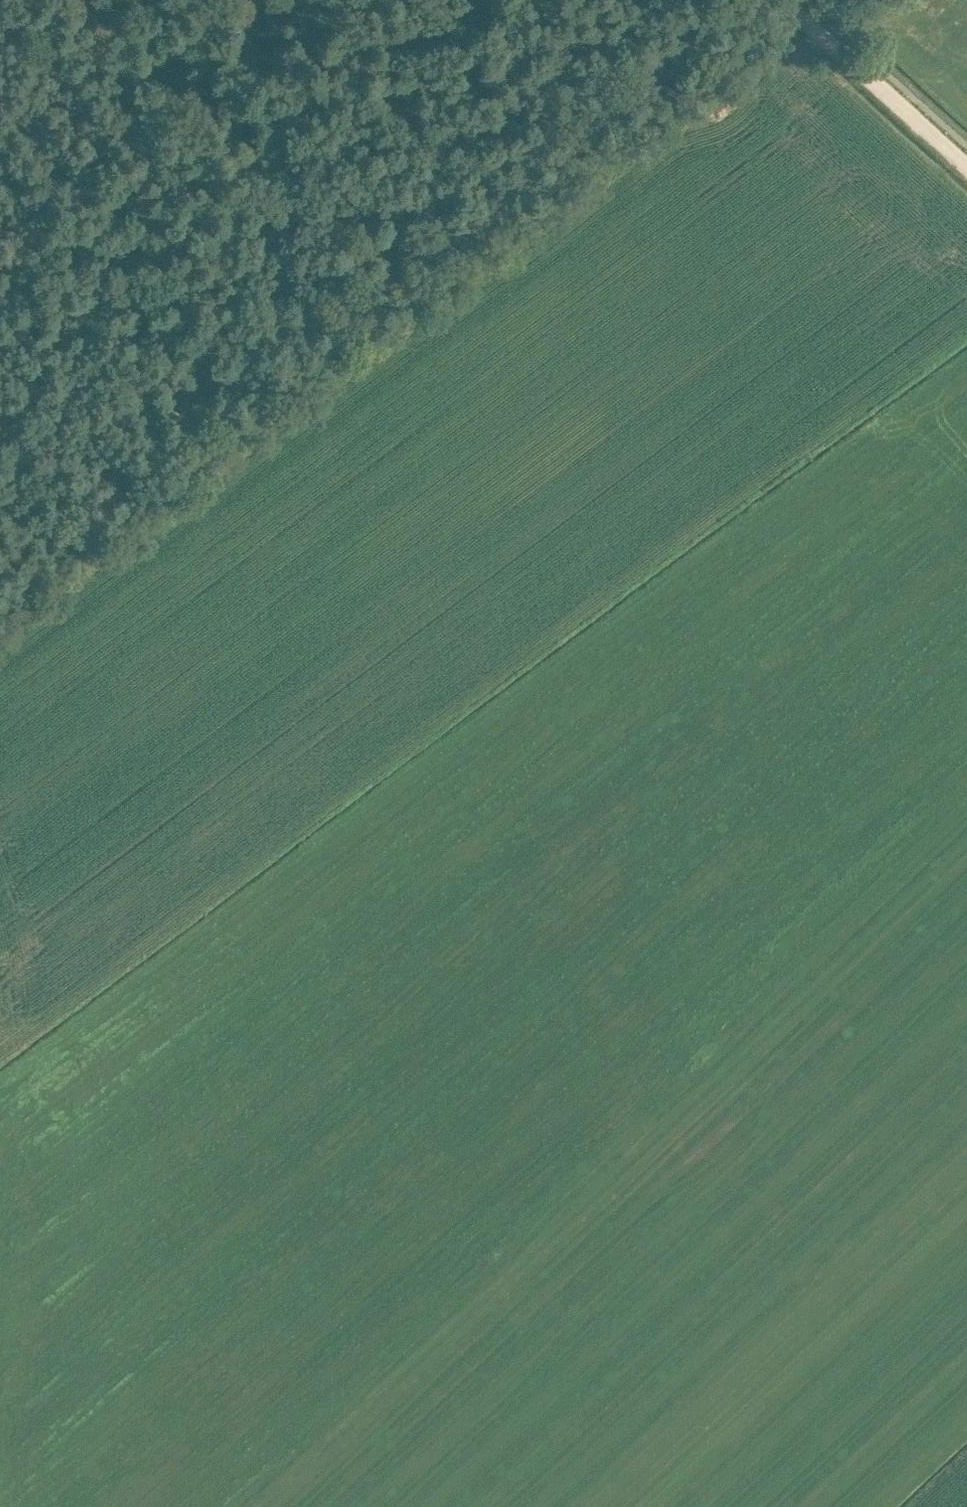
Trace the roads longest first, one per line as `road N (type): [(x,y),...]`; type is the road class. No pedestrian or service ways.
road 1 (track): [(790,0),(966,160)]

